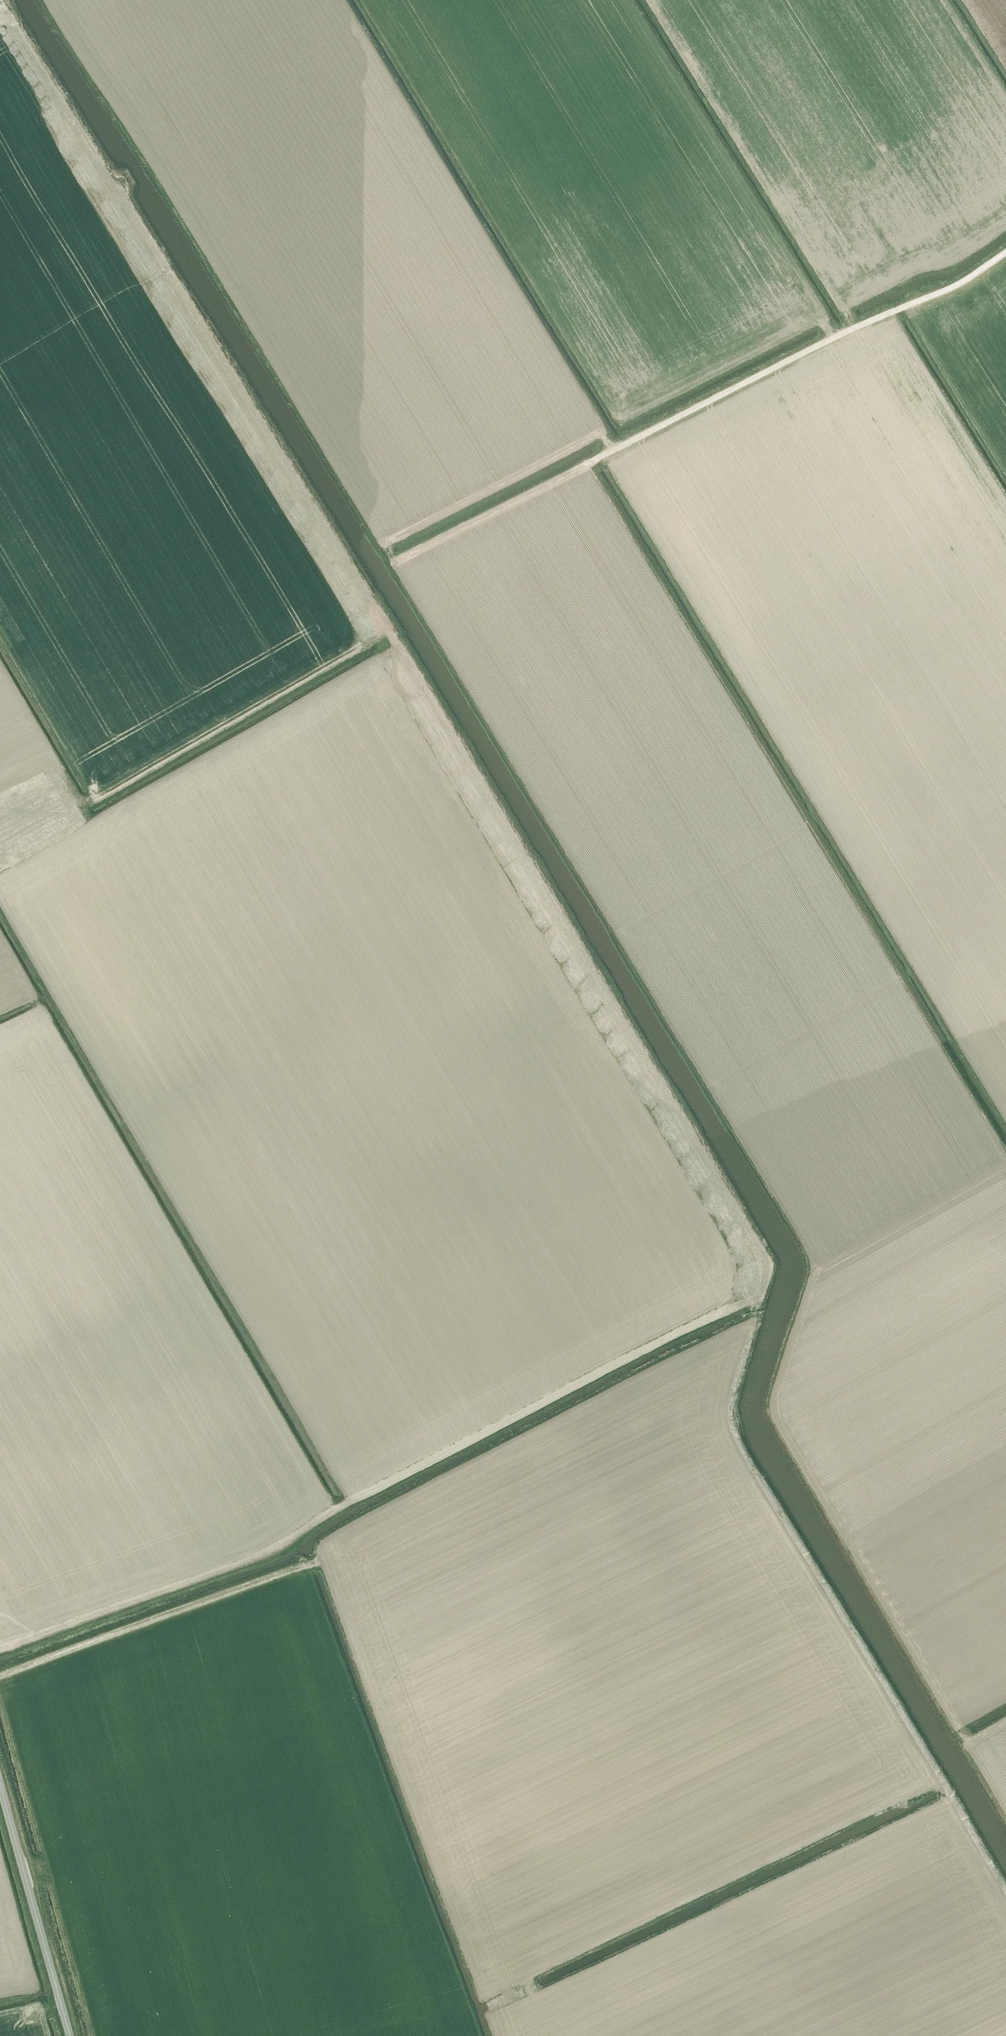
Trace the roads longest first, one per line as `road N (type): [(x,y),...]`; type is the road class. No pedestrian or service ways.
road 1 (unclassified): [(605,460),(1005,259)]
road 2 (unclassified): [(75,2035),(0,1768)]

